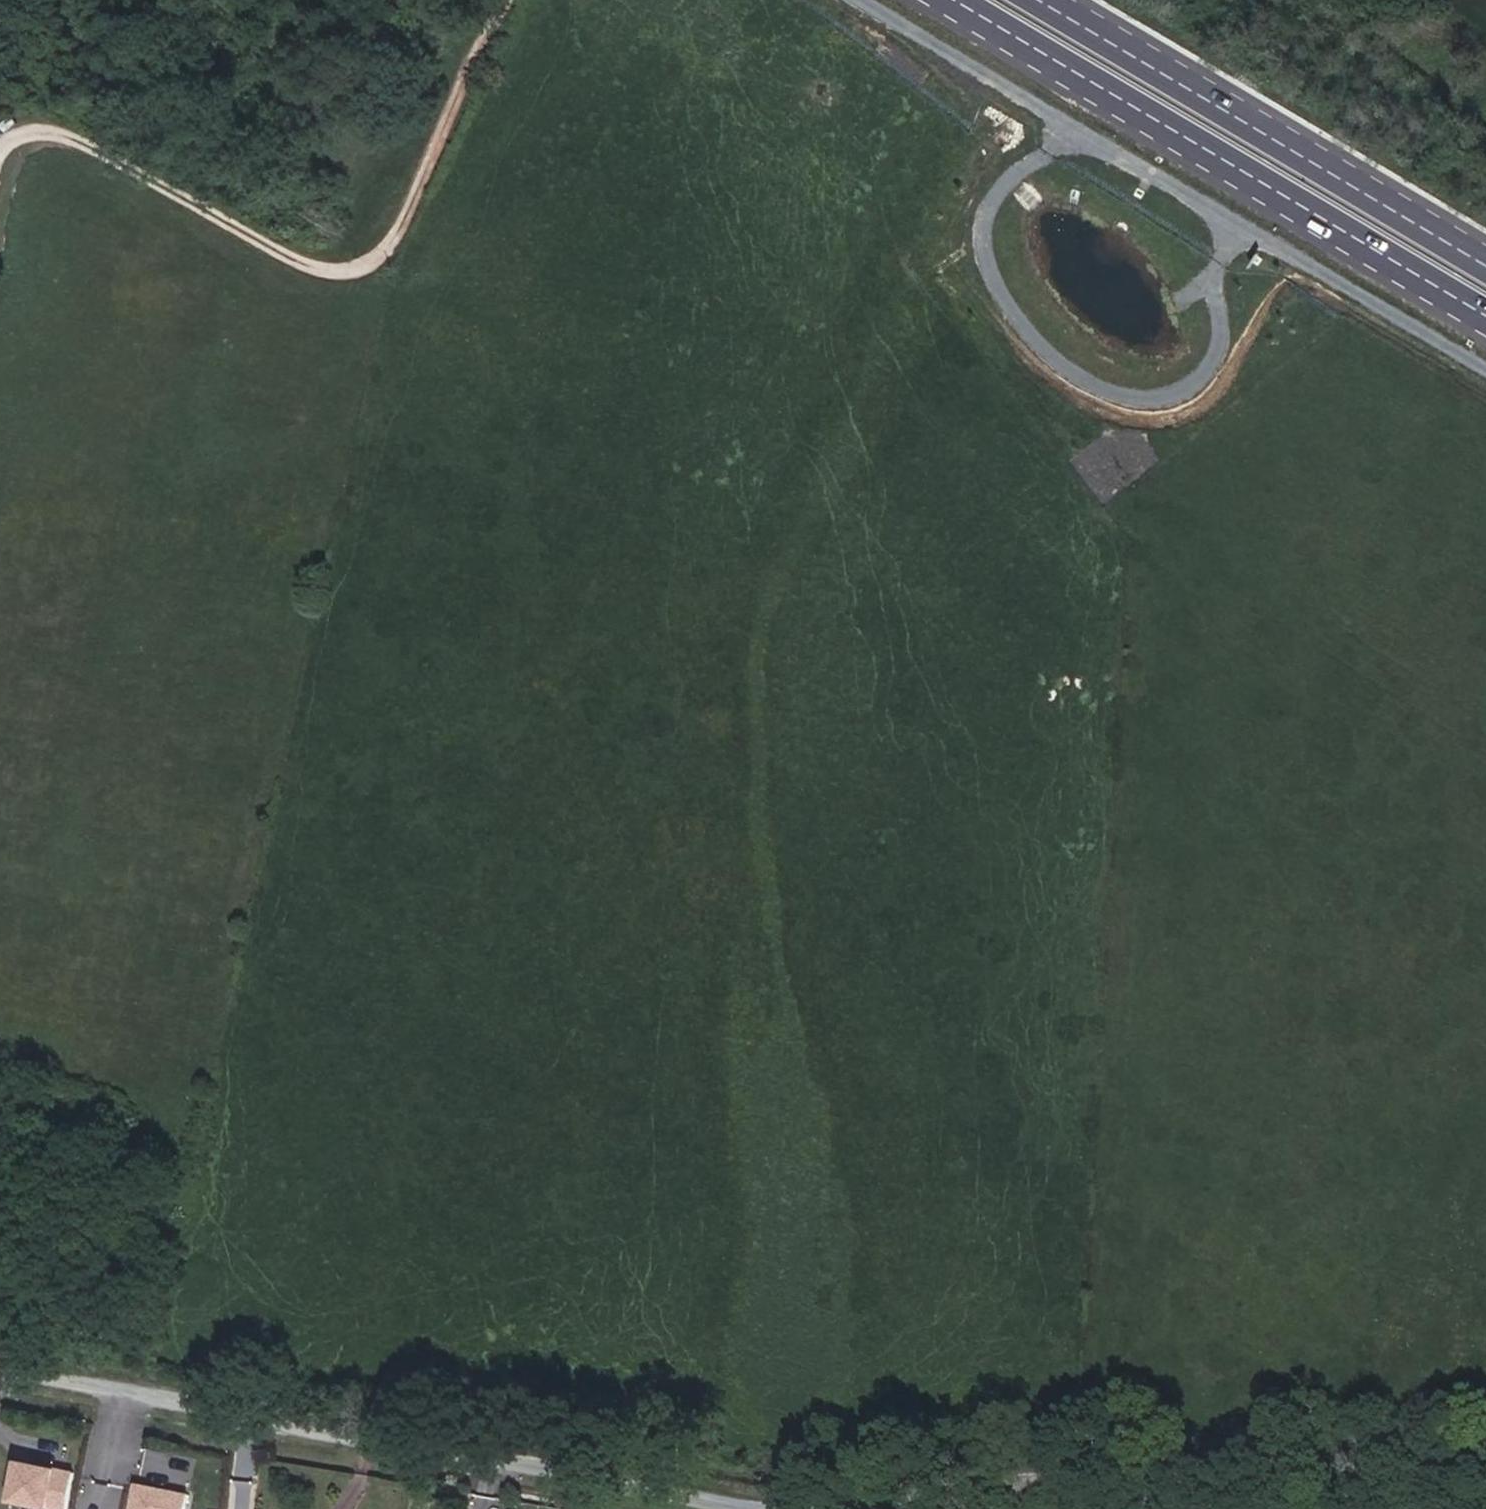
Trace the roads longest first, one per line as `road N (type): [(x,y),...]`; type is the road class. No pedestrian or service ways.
road 1 (residential): [(764,1508),(0,1366)]
road 2 (unclassified): [(857,0),(1485,373)]
road 3 (primary): [(954,0),(1485,316)]
road 4 (residential): [(1485,1479),(994,1495),(930,1508)]
road 5 (primary): [(1485,260),(1051,0)]

